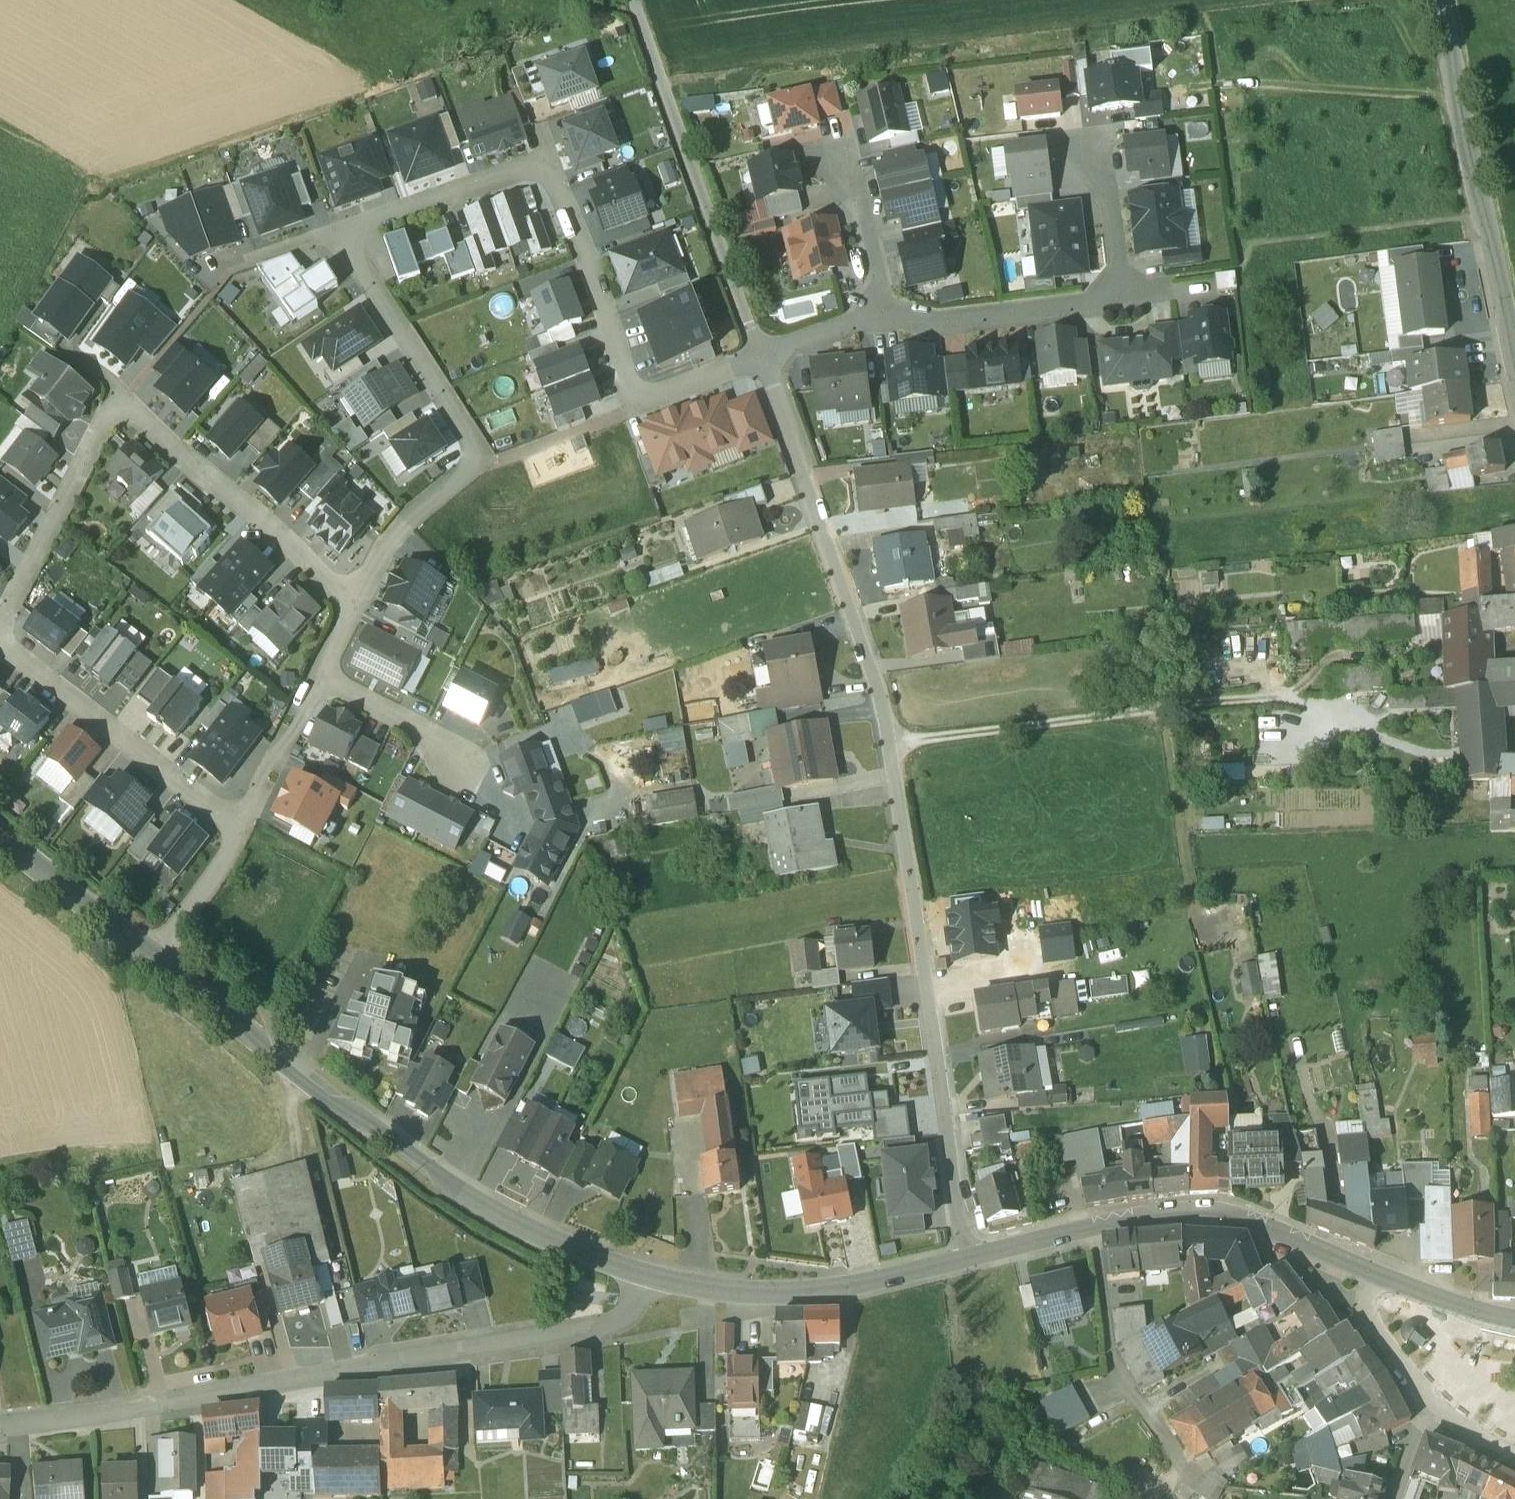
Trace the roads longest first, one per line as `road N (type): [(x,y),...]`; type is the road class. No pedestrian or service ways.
road 1 (residential): [(969,1260),(893,762),(759,357)]
road 2 (residential): [(643,1275),(638,1305),(617,1324),(0,1431)]
road 3 (residential): [(152,956),(295,1077),(512,1224),(643,1275)]
road 4 (residential): [(240,826),(1,637),(4,614),(125,397)]
road 5 (residential): [(969,1260),(1163,1213),(1215,1213),(1514,1320)]
road 6 (residential): [(346,603),(388,542),(488,464),(339,234)]
road 7 (residential): [(550,160),(635,406),(759,357)]
road 8 (tertiary): [(1514,353),(1442,0)]
road 9 (residential): [(643,1275),(769,1298),(840,1293),(969,1260)]
road 10 (track): [(738,298),(633,0)]
road 11 (residential): [(125,397),(346,603)]
road 12 (residential): [(884,312),(933,320),(979,315),(1124,289)]
road 13 (residential): [(339,234),(550,160)]
road 14 (residential): [(0,839),(152,956)]
road 15 (residential): [(318,674),(240,826)]
road 16 (residential): [(318,674),(460,753)]
road 17 (residential): [(152,956),(225,860),(240,826)]
road 18 (residential): [(884,312),(844,160)]
road 19 (residential): [(1124,289),(1099,153)]
road 20 (residential): [(759,357),(884,312)]

